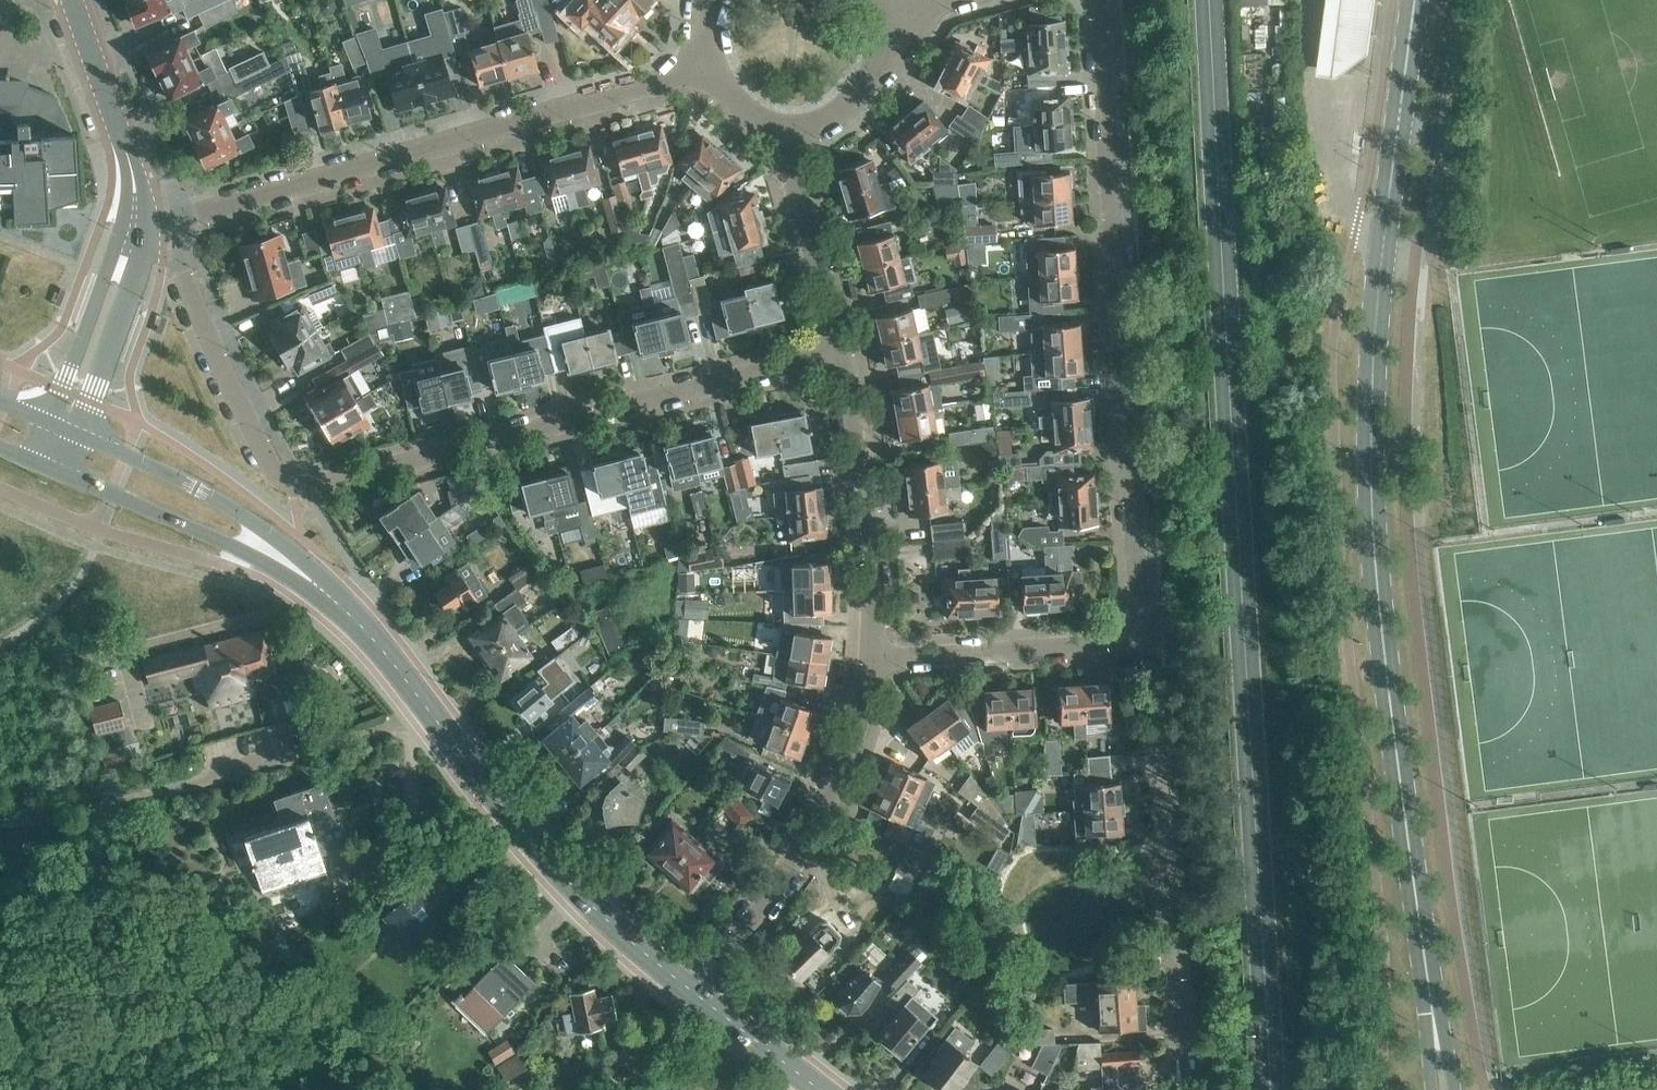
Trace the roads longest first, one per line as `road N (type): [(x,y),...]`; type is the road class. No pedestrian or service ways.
road 1 (secondary): [(1435,1035),(1374,523),(1376,310),(1416,0)]
road 2 (residential): [(840,351),(299,485),(282,480),(270,463),(182,273),(145,218)]
road 3 (residential): [(1138,612),(1095,0)]
road 4 (residential): [(145,218),(195,215),(706,66)]
road 5 (secondary): [(697,993),(550,859),(348,608)]
road 6 (residential): [(1180,1080),(1149,645),(1138,612)]
road 7 (residential): [(697,993),(798,855),(852,739),(874,659)]
road 8 (secondary): [(50,467),(257,557),(348,608)]
road 9 (secondary): [(348,608),(240,516),(178,476),(84,435)]
road 10 (residential): [(874,659),(870,534),(840,351)]
road 11 (residential): [(874,659),(1081,645),(1138,612)]
road 12 (tertiary): [(84,435),(145,218)]
road 13 (residential): [(840,351),(787,135)]
road 14 (tertiary): [(126,217),(48,420)]
road 15 (residential): [(787,135),(826,120),(869,82),(884,49),(886,15)]
road 16 (tertiary): [(119,130),(73,0)]

